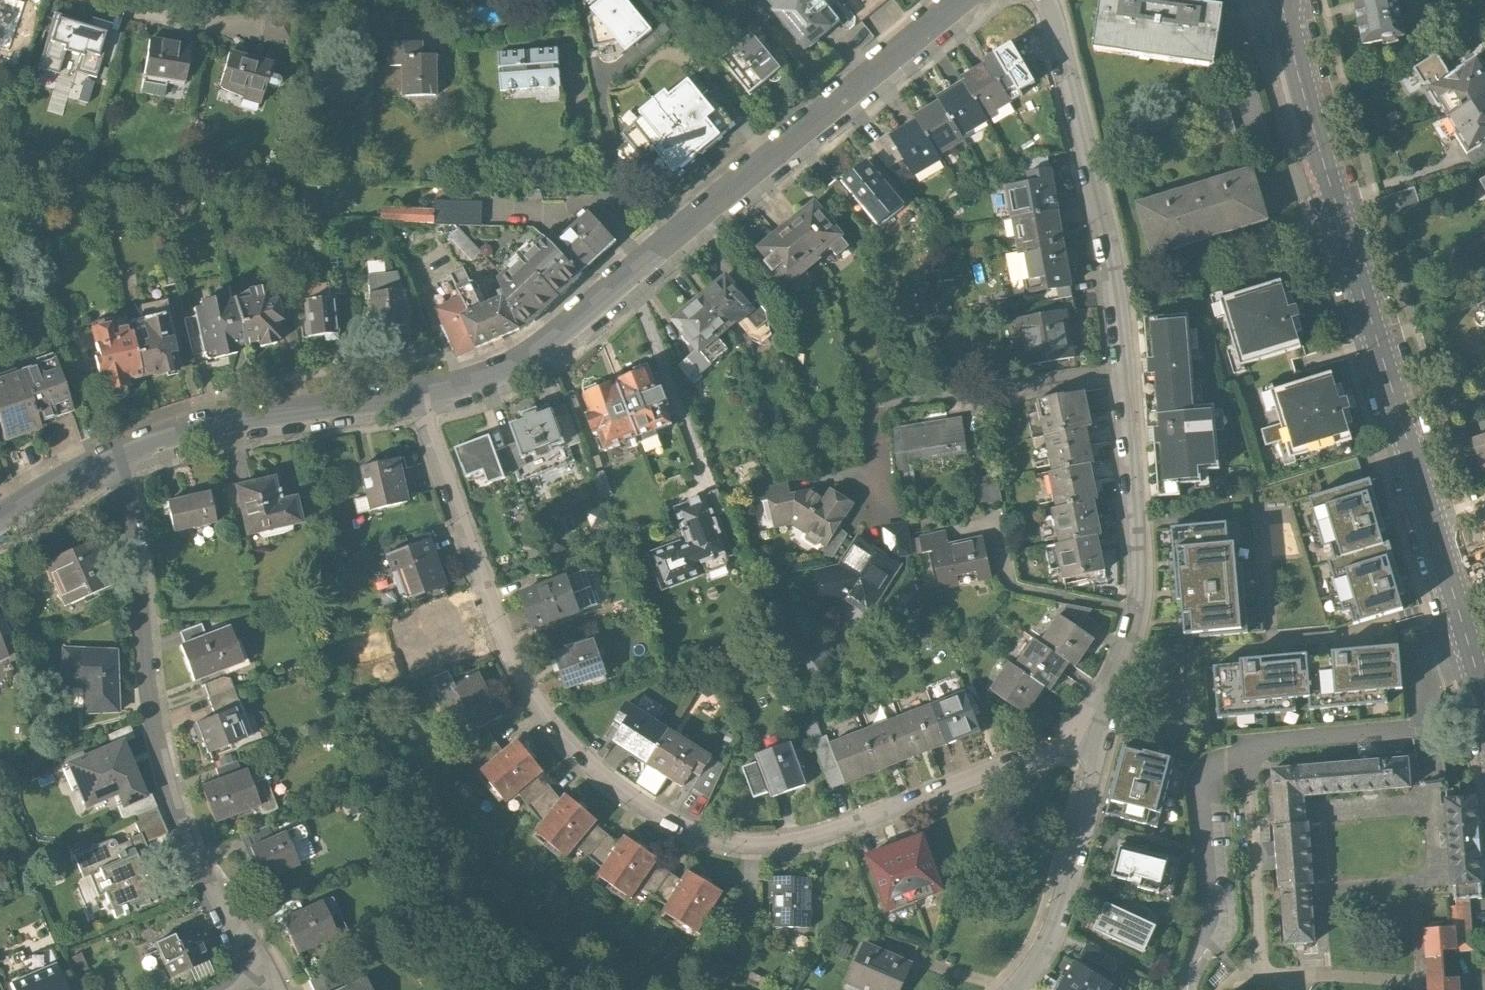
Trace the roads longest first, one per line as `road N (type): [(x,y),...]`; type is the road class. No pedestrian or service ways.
road 1 (residential): [(418,397),(514,661),(550,719),(608,776),(678,820),(731,839),(790,839),(864,820),(1062,738),(1102,735)]
road 2 (residential): [(1047,0),(1096,166),(1123,307),(1141,580),(1136,624),(1102,735)]
road 3 (residential): [(418,397),(508,370),(554,340),(965,0)]
road 4 (primary): [(1465,630),(1281,0)]
road 5 (residential): [(1465,630),(1431,645),(1428,722),(1278,745),(1206,771),(1212,916),(1180,989)]
road 6 (residential): [(134,450),(176,765),(221,899),(272,971)]
road 7 (residential): [(134,450),(195,430),(418,397)]
road 8 (residential): [(1102,735),(1074,897),(1020,989)]
road 9 (residential): [(0,516),(134,450)]

